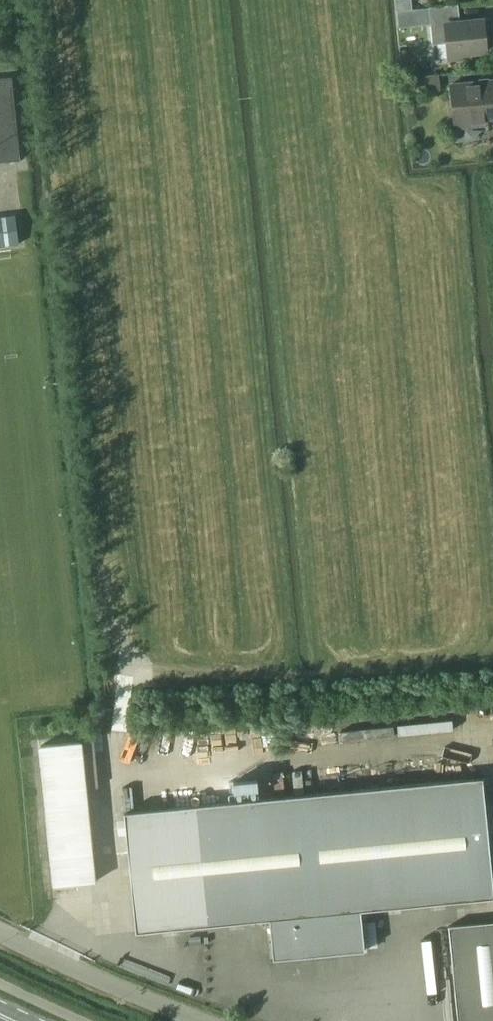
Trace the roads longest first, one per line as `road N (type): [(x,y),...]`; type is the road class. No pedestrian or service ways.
road 1 (unclassified): [(202,1020),(0,935)]

